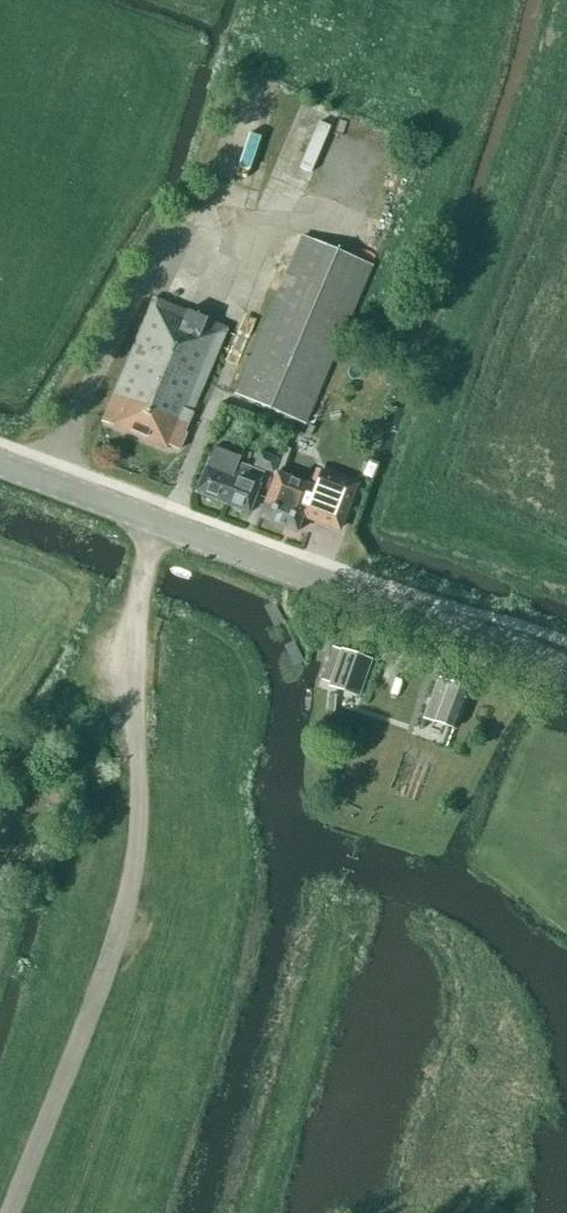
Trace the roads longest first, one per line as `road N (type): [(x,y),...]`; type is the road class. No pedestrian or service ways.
road 1 (track): [(4,1212),(131,880),(140,814),(136,585)]
road 2 (tertiary): [(566,669),(0,465)]

